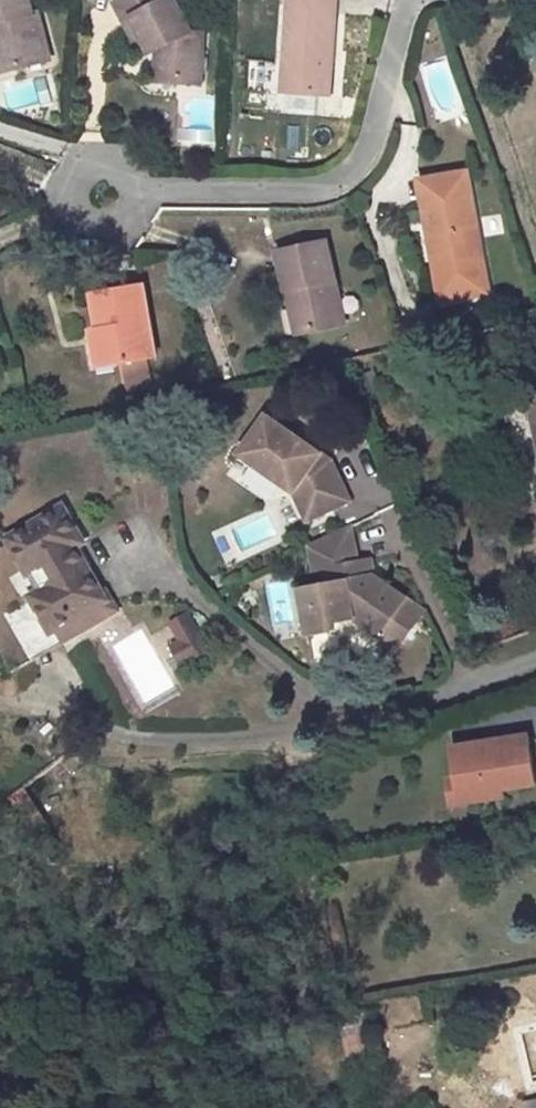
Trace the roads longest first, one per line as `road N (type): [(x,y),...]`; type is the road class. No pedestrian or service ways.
road 1 (residential): [(401,0),(365,147),(338,179),(296,190),(102,190)]

